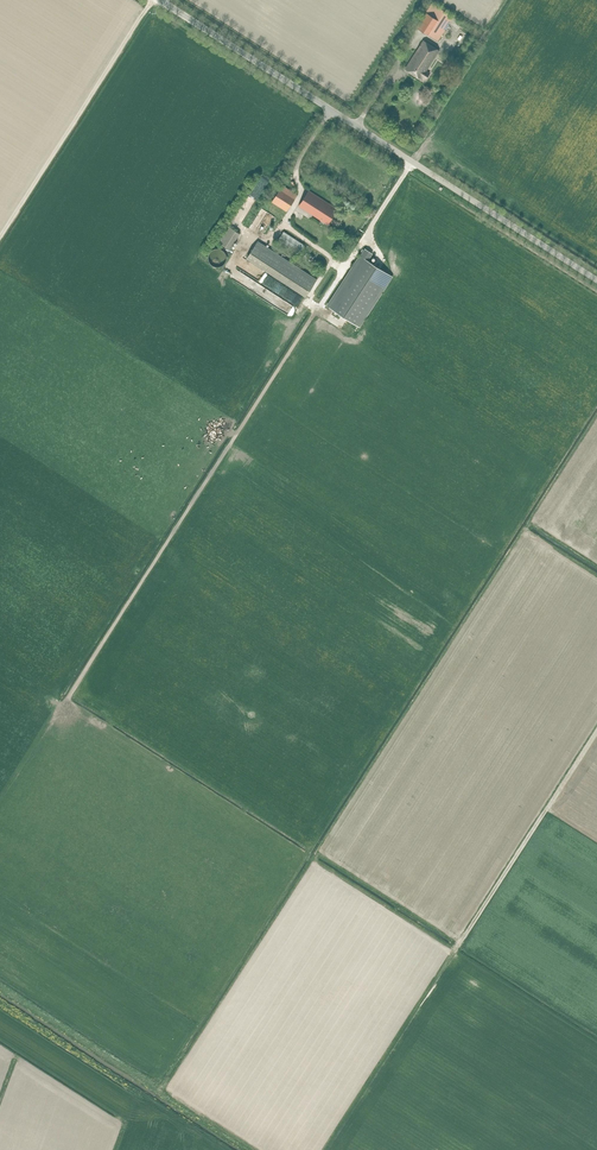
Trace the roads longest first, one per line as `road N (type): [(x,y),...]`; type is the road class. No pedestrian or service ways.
road 1 (unclassified): [(596,280),(161,0)]

